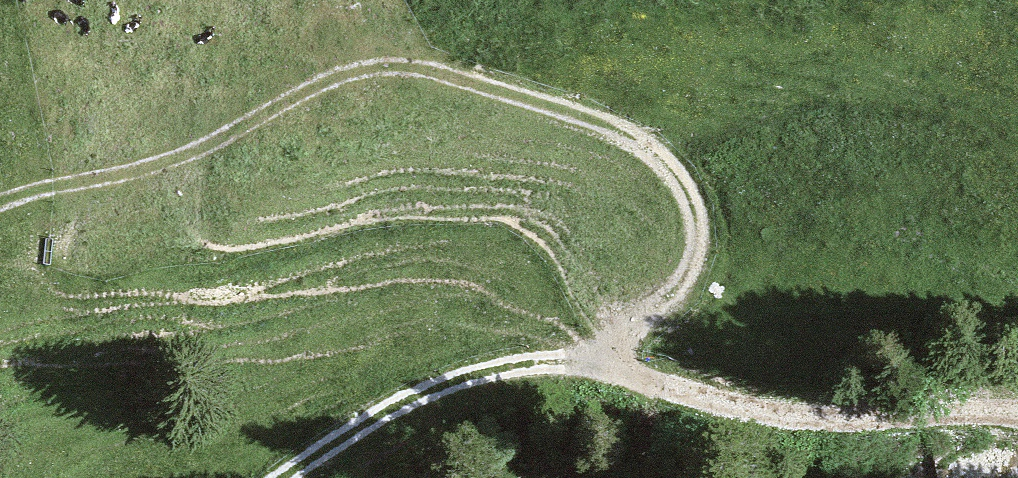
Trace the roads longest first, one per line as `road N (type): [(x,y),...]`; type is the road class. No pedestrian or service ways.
road 1 (track): [(303,477),(404,403),(499,364),(625,336),(683,296),(702,269),(702,240),(679,177),(641,148),(410,77),(355,76),(280,102),(185,157),(0,204)]
road 2 (track): [(542,355),(930,466),(1006,477)]

